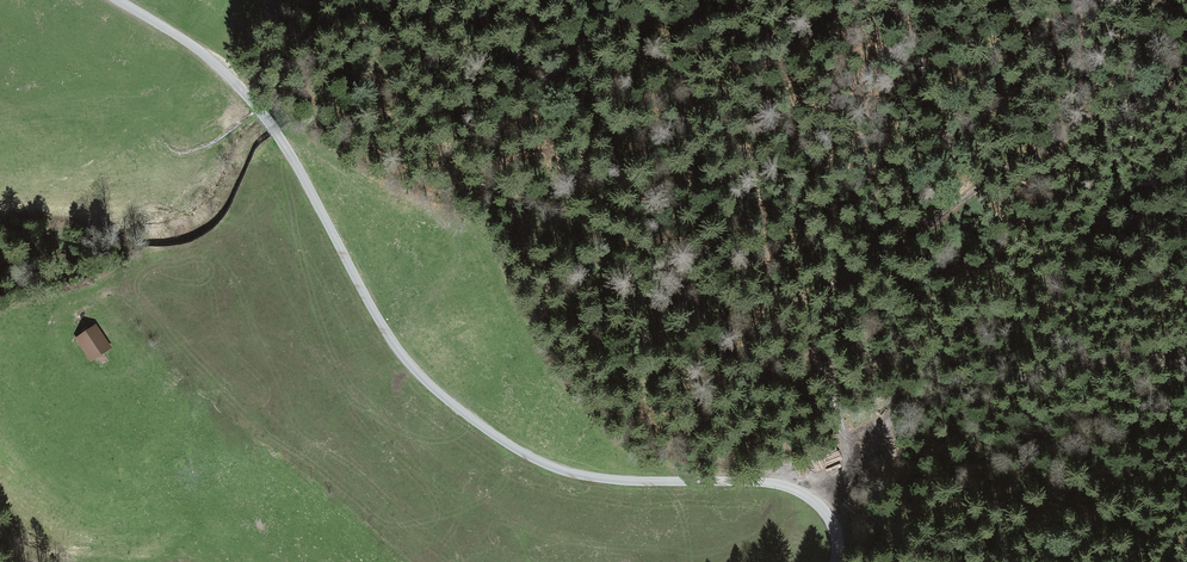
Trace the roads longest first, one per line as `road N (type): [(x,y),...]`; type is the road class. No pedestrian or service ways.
road 1 (unclassified): [(120,0),(233,78),(298,163),(386,334),(473,421),(532,458),(582,477),(798,488),(827,510),(837,532),(836,561)]
road 2 (track): [(798,488),(658,409),(580,352),(575,307),(486,221),(447,160),(401,120),(403,60),(463,0)]
road 3 (track): [(841,463),(832,393),(908,274),(998,213),(1084,122),(1186,54)]
road 4 (track): [(798,488),(892,434),(1018,390),(1186,312)]

